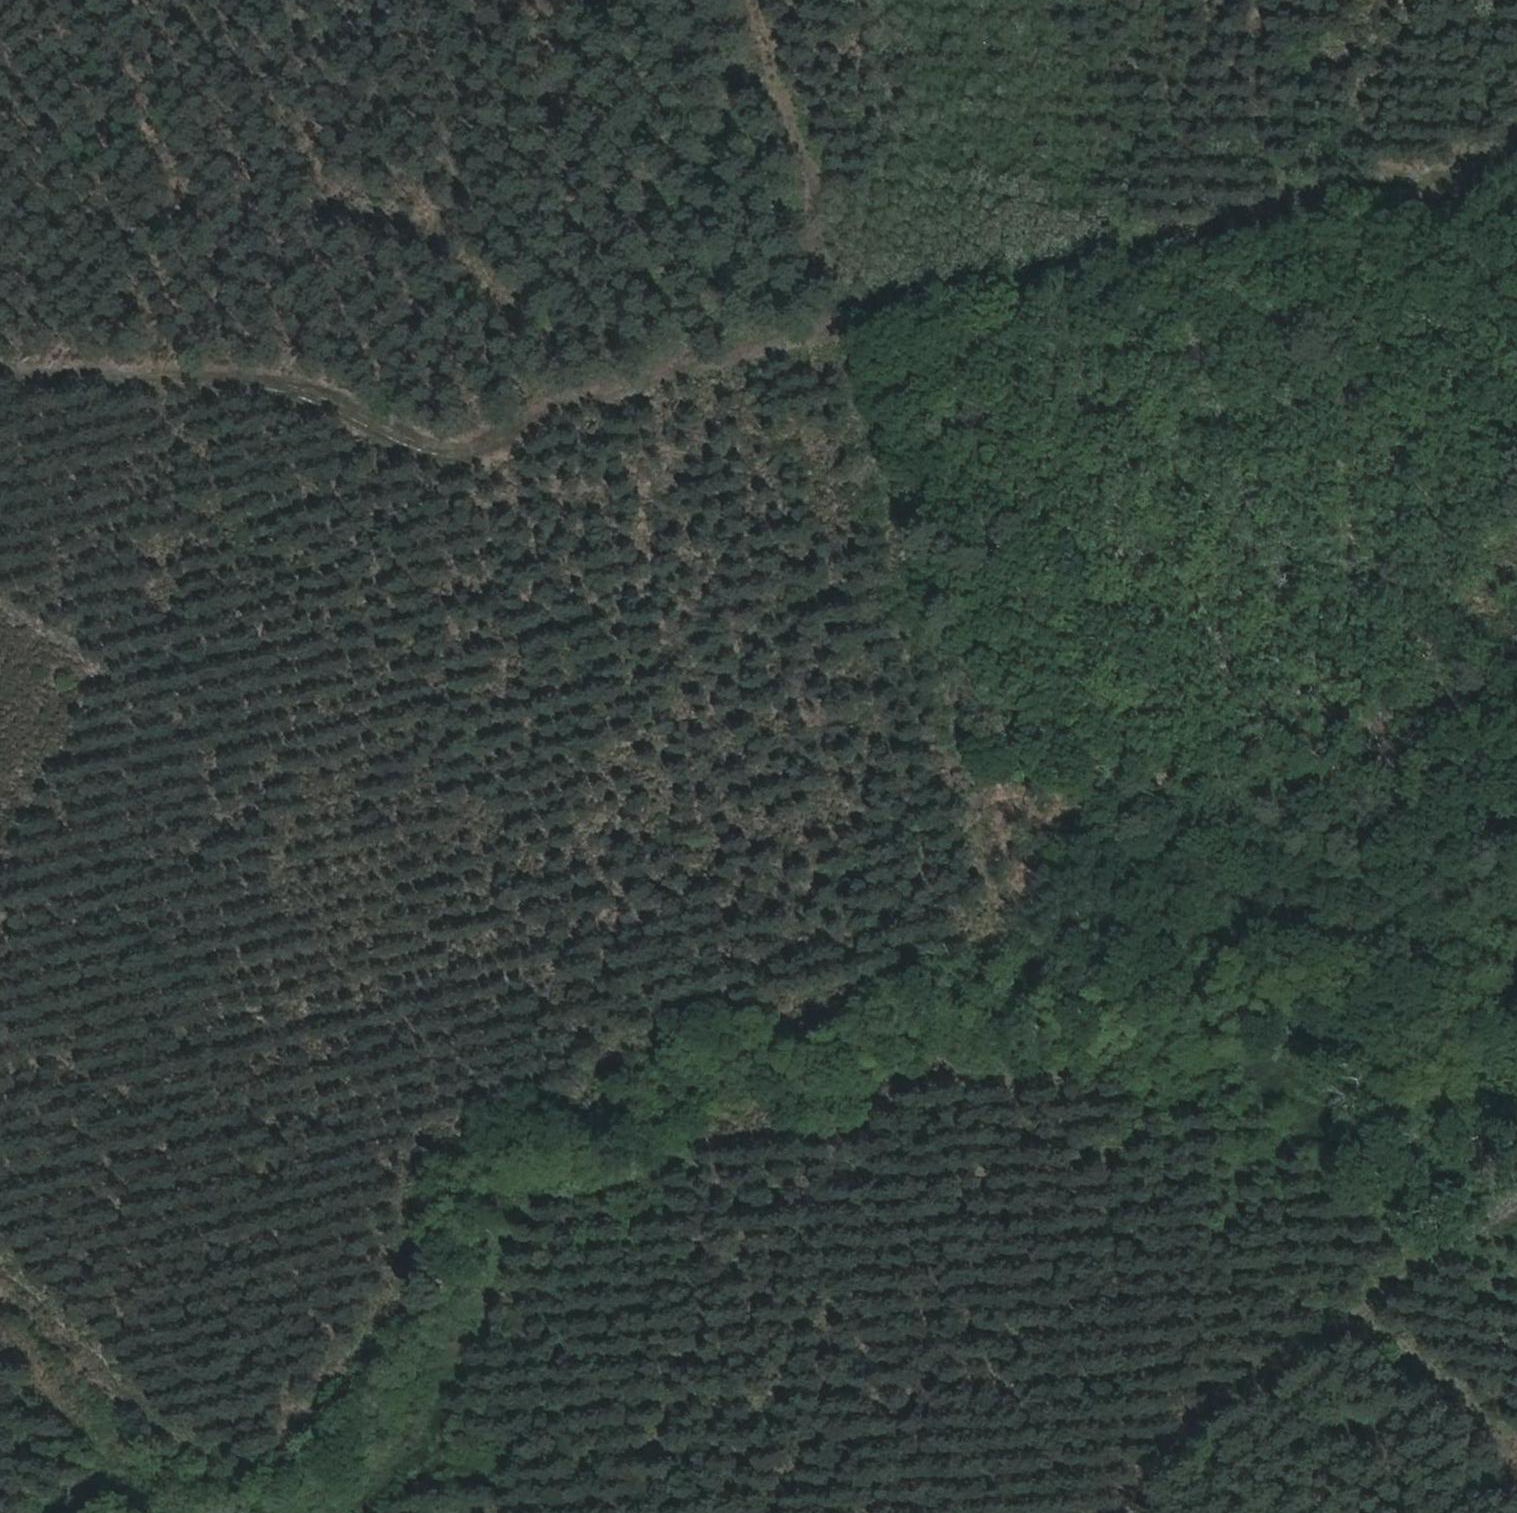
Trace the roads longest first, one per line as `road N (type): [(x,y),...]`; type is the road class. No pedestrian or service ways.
road 1 (track): [(1134,1512),(1173,1461),(1516,1215)]

